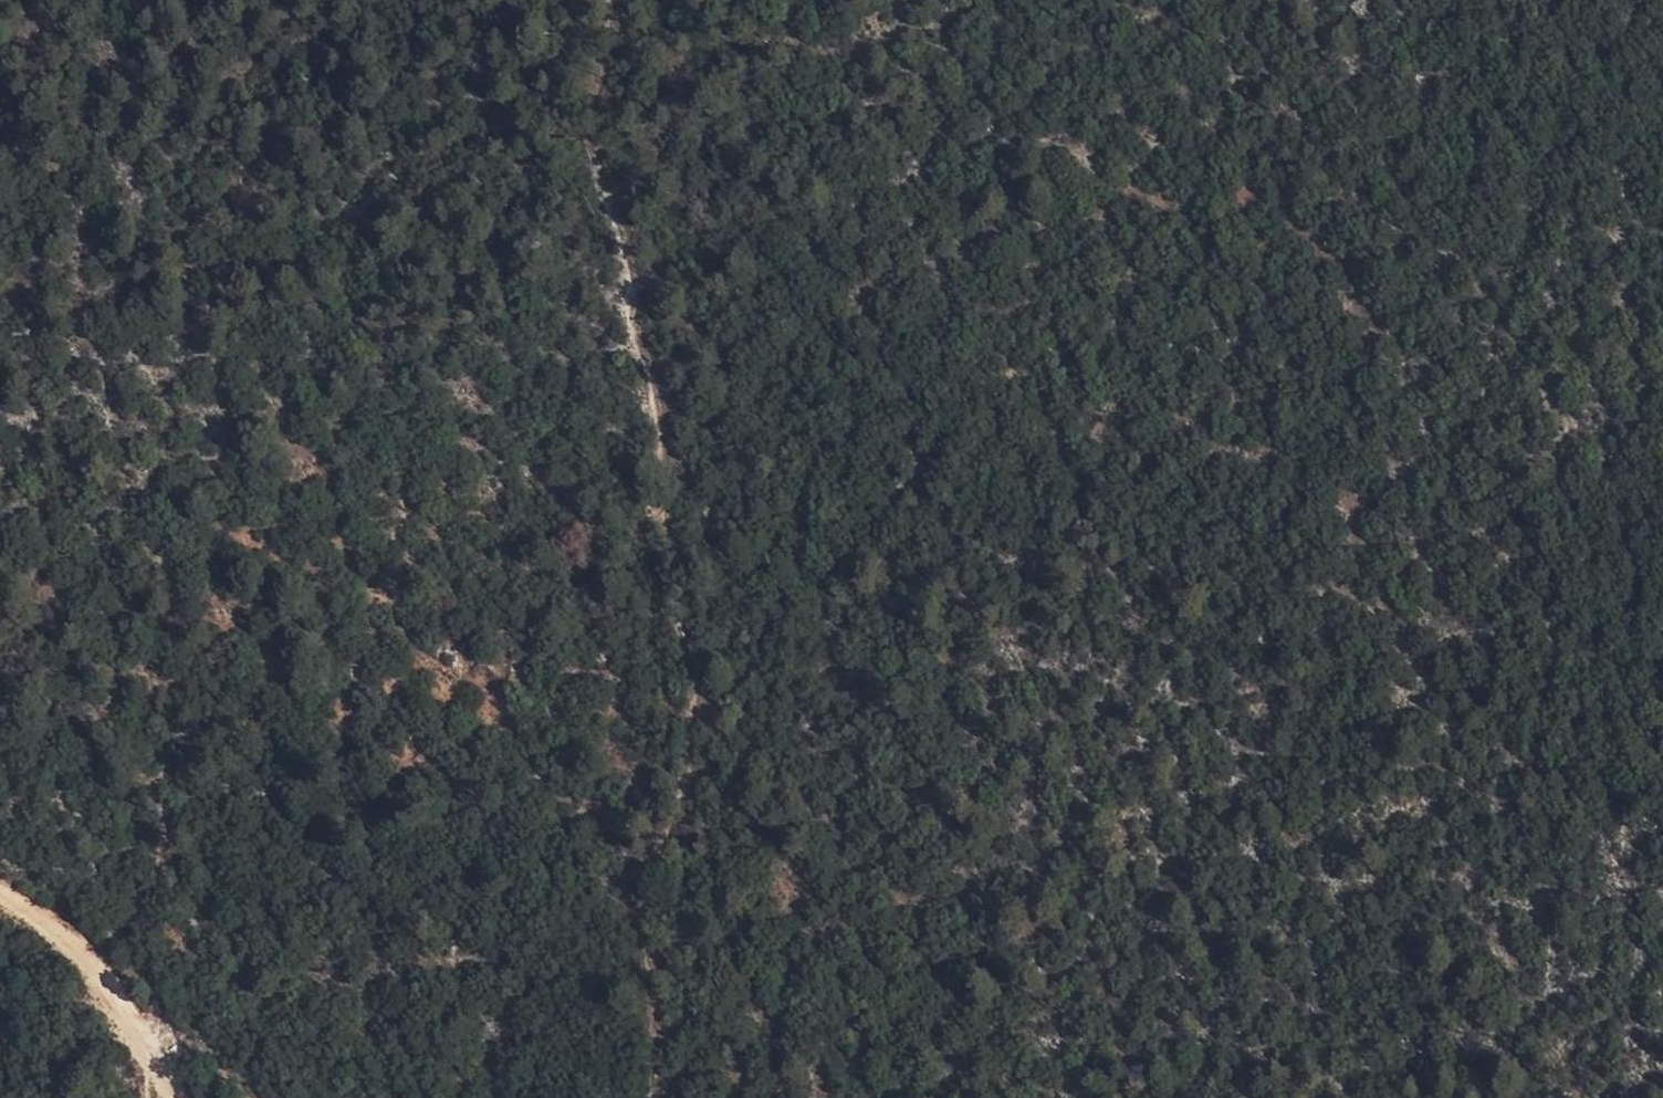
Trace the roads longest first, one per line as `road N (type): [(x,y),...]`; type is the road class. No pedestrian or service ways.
road 1 (track): [(0,886),(90,957),(192,1097)]

